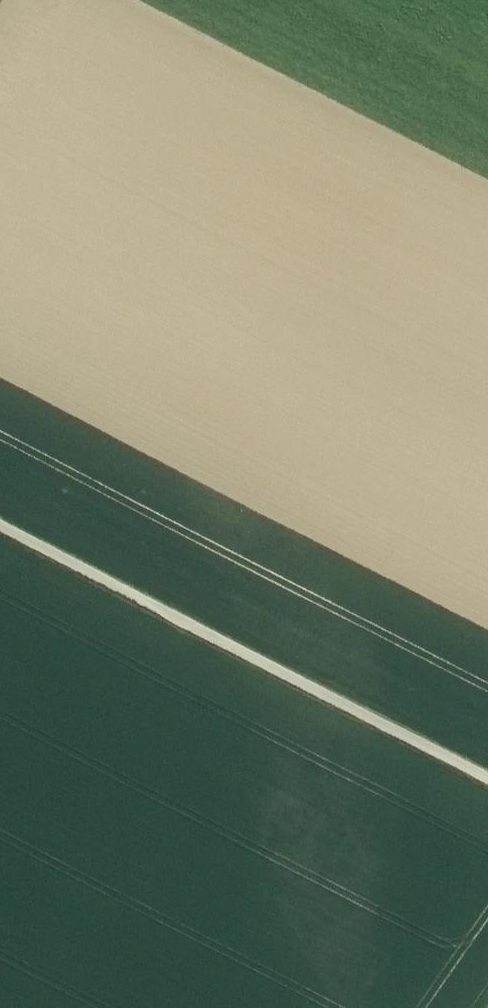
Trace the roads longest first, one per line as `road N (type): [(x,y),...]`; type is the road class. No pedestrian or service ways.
road 1 (track): [(487,780),(0,526)]

